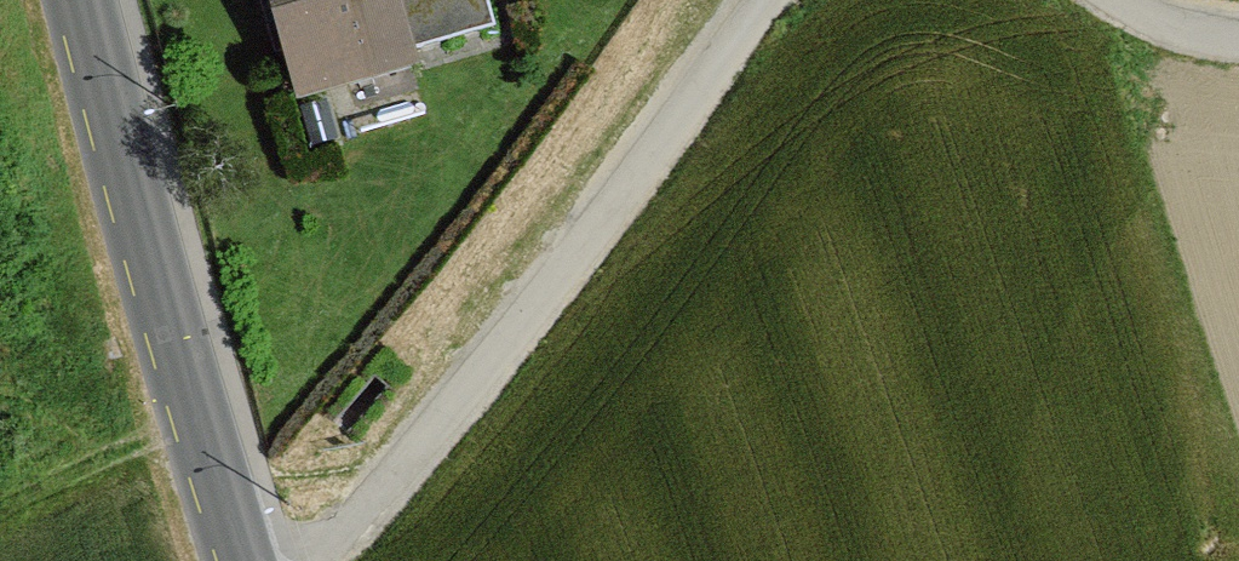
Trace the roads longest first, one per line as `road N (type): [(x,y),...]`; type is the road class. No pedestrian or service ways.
road 1 (motorway): [(779,0),(593,253),(319,560)]
road 2 (track): [(311,560),(438,425),(764,0)]
road 3 (motorway): [(509,560),(653,390),(937,0)]
road 4 (tertiary): [(84,0),(250,560)]
road 5 (track): [(1121,0),(1197,32),(1238,36)]

